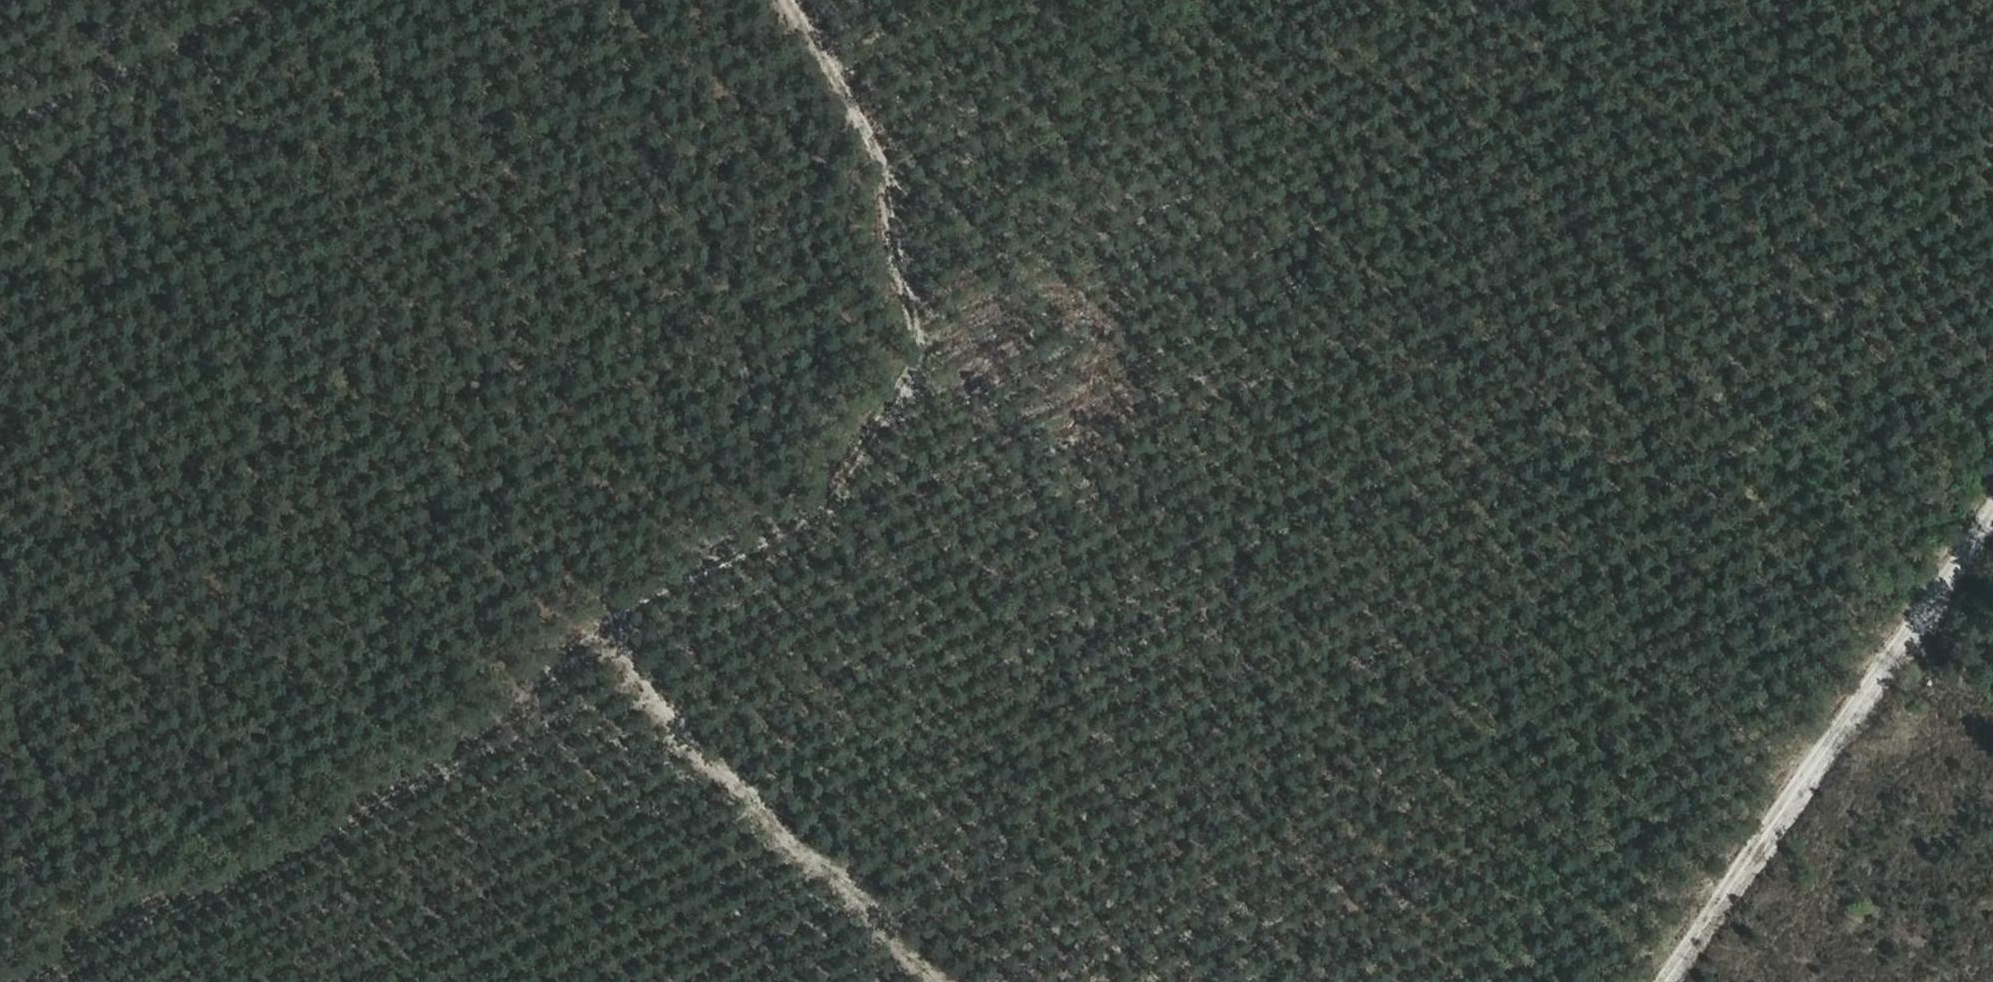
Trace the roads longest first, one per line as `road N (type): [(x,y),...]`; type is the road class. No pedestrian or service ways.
road 1 (track): [(1656,981),(1992,502)]

